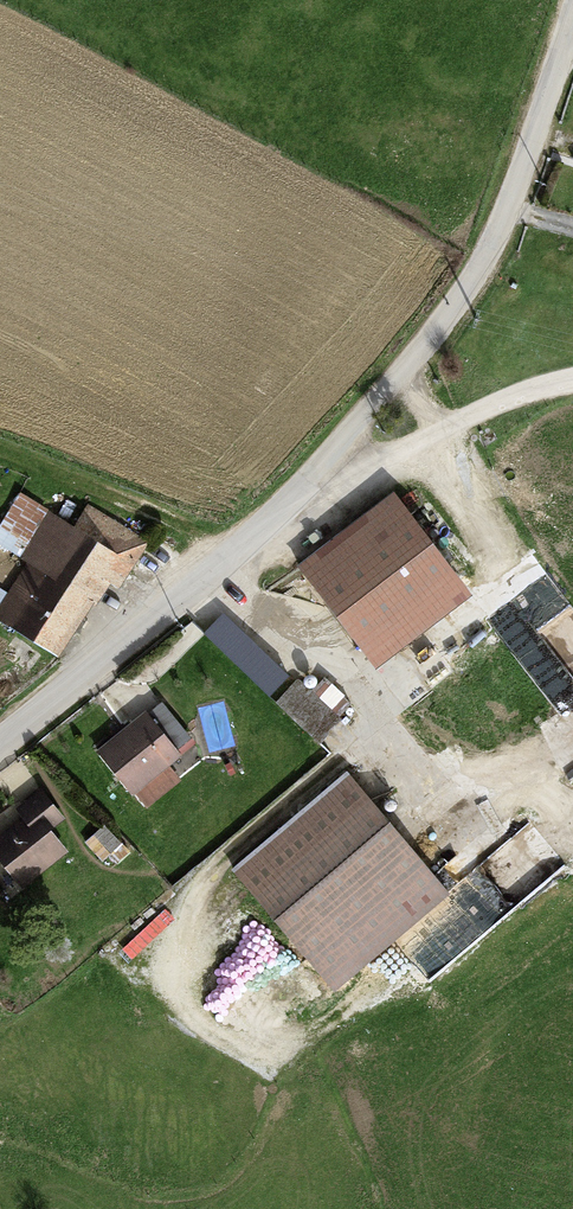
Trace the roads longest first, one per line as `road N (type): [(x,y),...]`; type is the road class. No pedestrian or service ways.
road 1 (residential): [(0,743),(265,532),(398,390),(467,293),(506,212),(572,23)]
road 2 (track): [(572,377),(513,395),(381,460),(335,458)]

